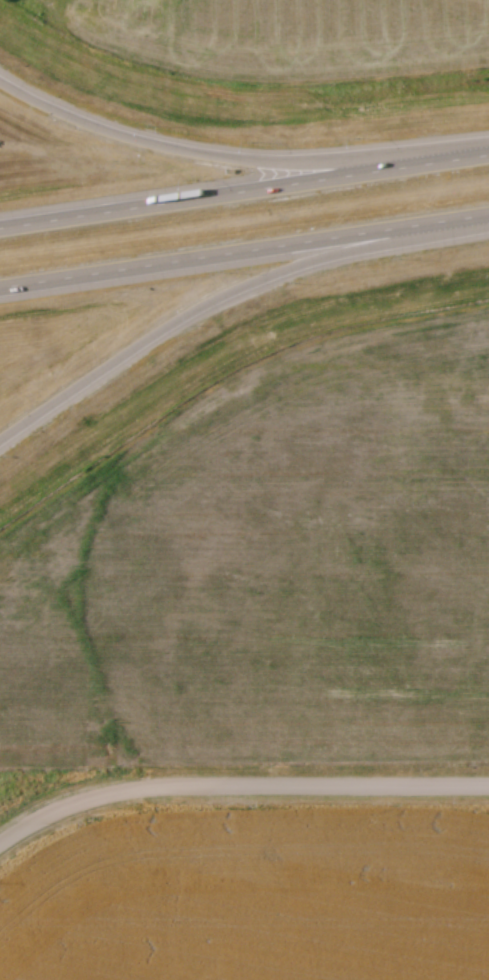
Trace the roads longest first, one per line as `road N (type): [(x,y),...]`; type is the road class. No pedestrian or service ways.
road 1 (motorway): [(0,446),(220,300),(345,254),(488,225)]
road 2 (motorway): [(488,143),(312,159),(206,155),(141,144),(0,81)]
road 3 (tertiary): [(0,846),(63,808),(116,793),(488,791)]
road 4 (motorway): [(488,151),(0,225)]
road 5 (motorway): [(0,287),(488,214)]

